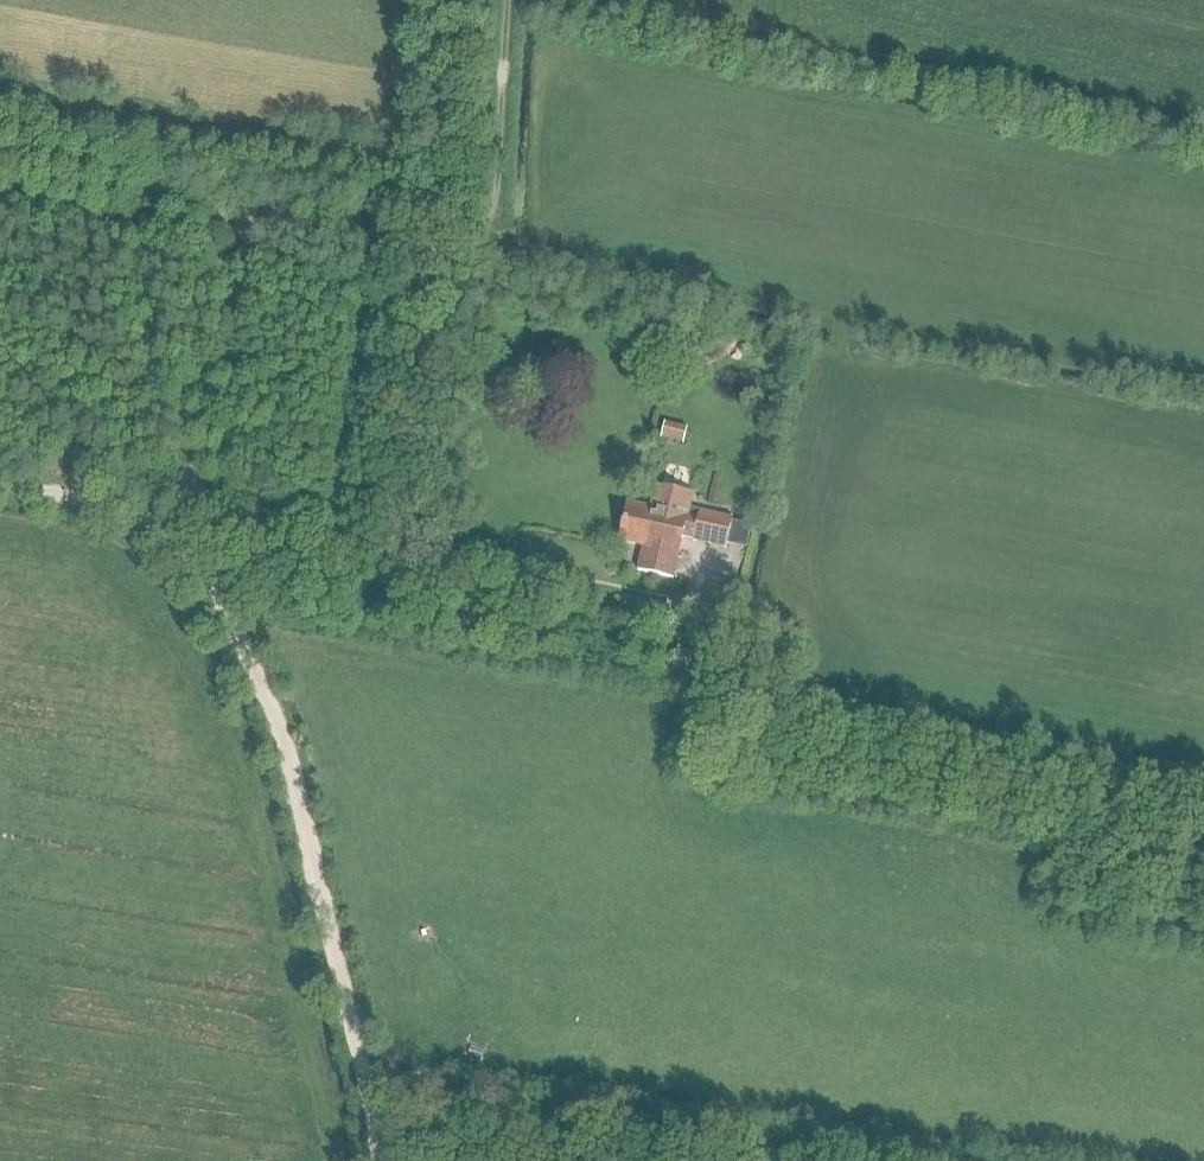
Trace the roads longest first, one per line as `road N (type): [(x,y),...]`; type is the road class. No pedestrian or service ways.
road 1 (track): [(362,1160),(341,1013),(268,700),(244,648),(149,517)]
road 2 (track): [(149,517),(387,553)]
road 3 (track): [(149,517),(0,482)]

